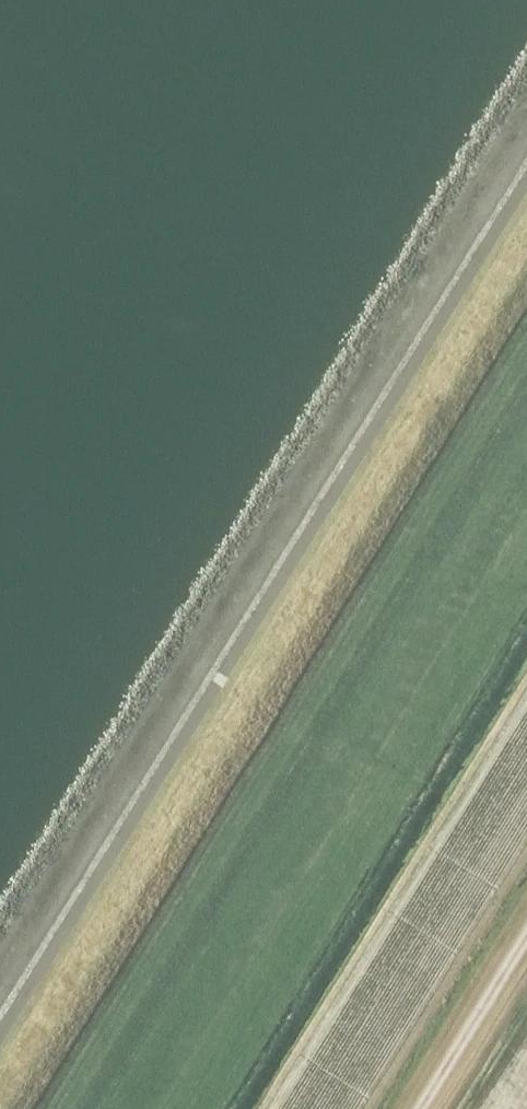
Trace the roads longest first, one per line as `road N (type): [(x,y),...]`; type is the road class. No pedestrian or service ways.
road 1 (unclassified): [(0,1034),(526,180)]

